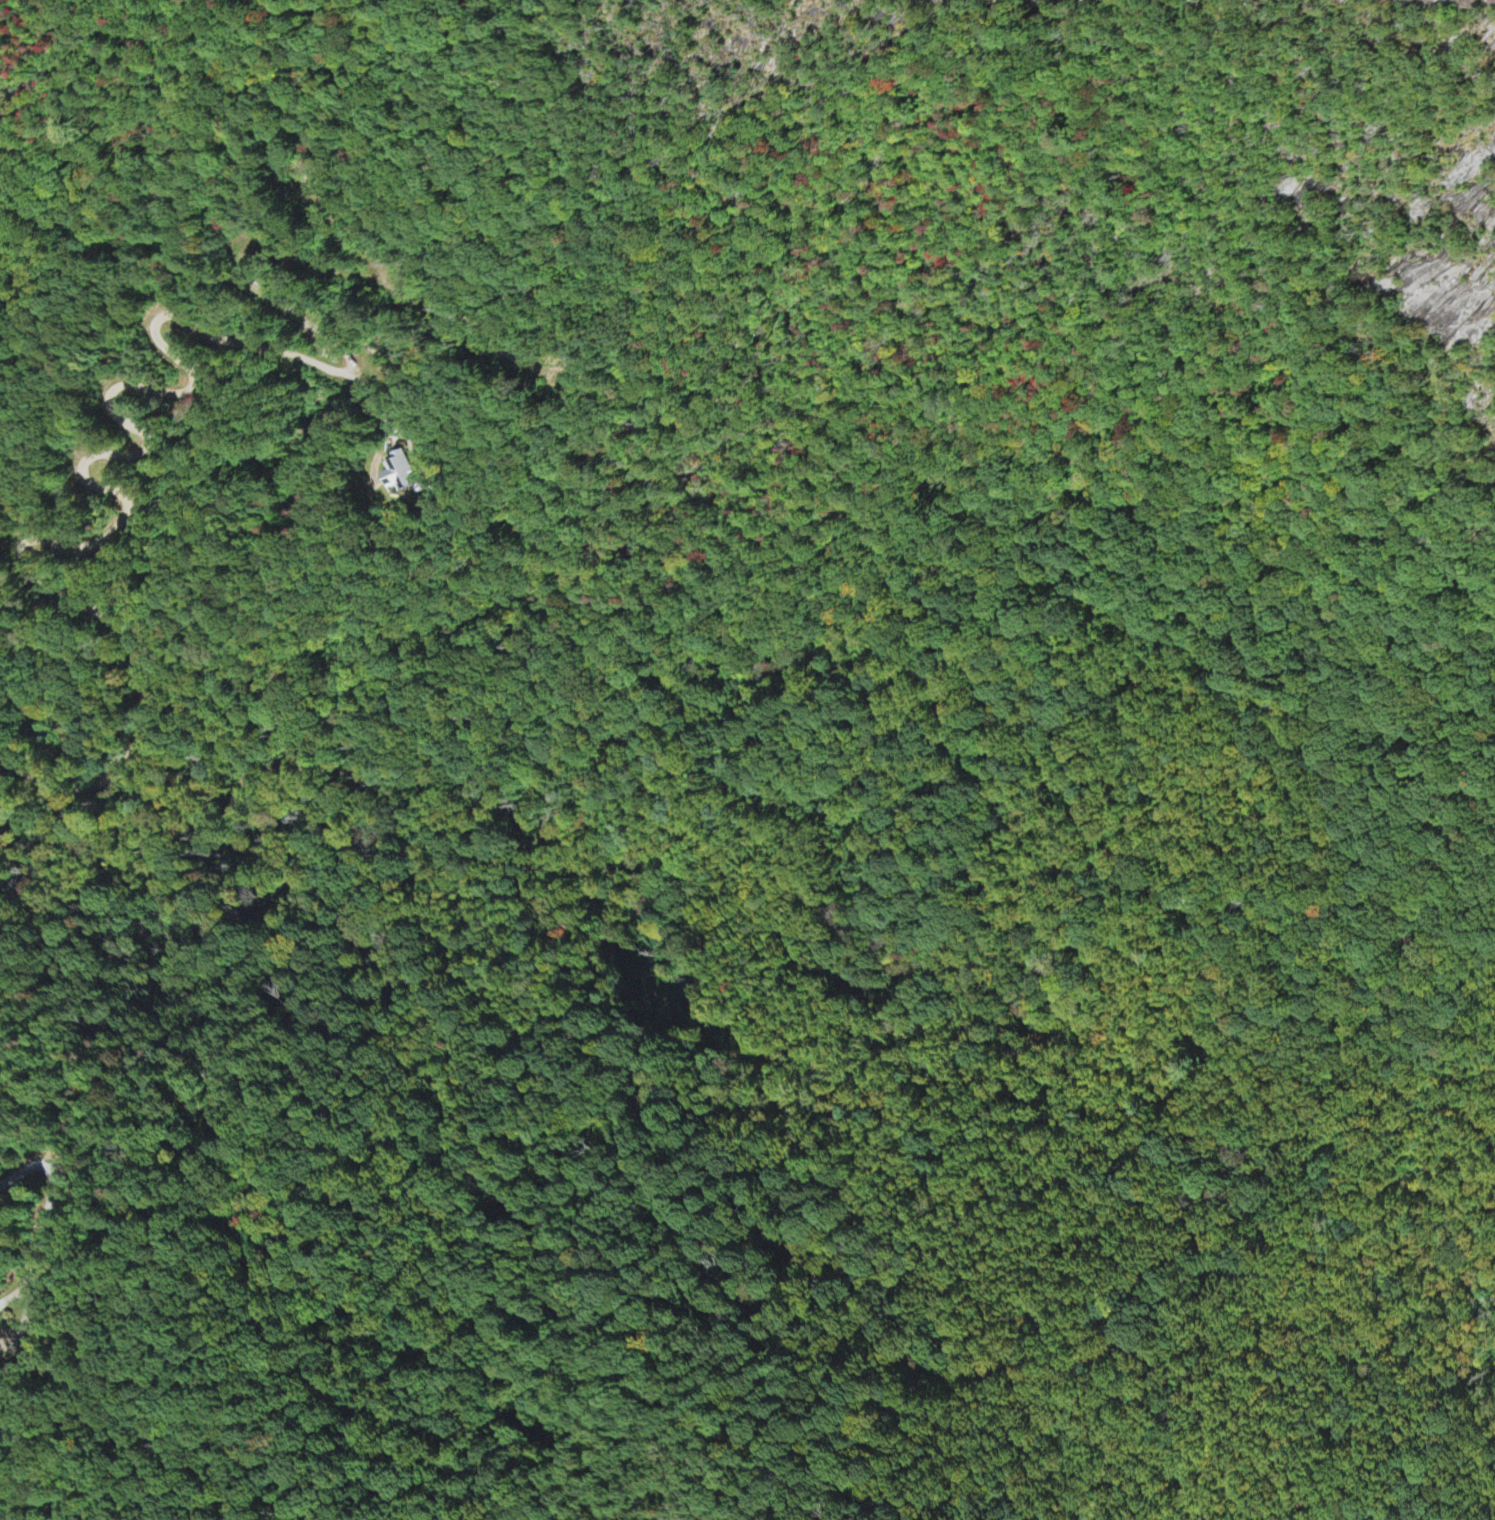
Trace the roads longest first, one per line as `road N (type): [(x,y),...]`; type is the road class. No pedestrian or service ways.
road 1 (residential): [(0,756),(74,789),(102,783),(128,754)]

